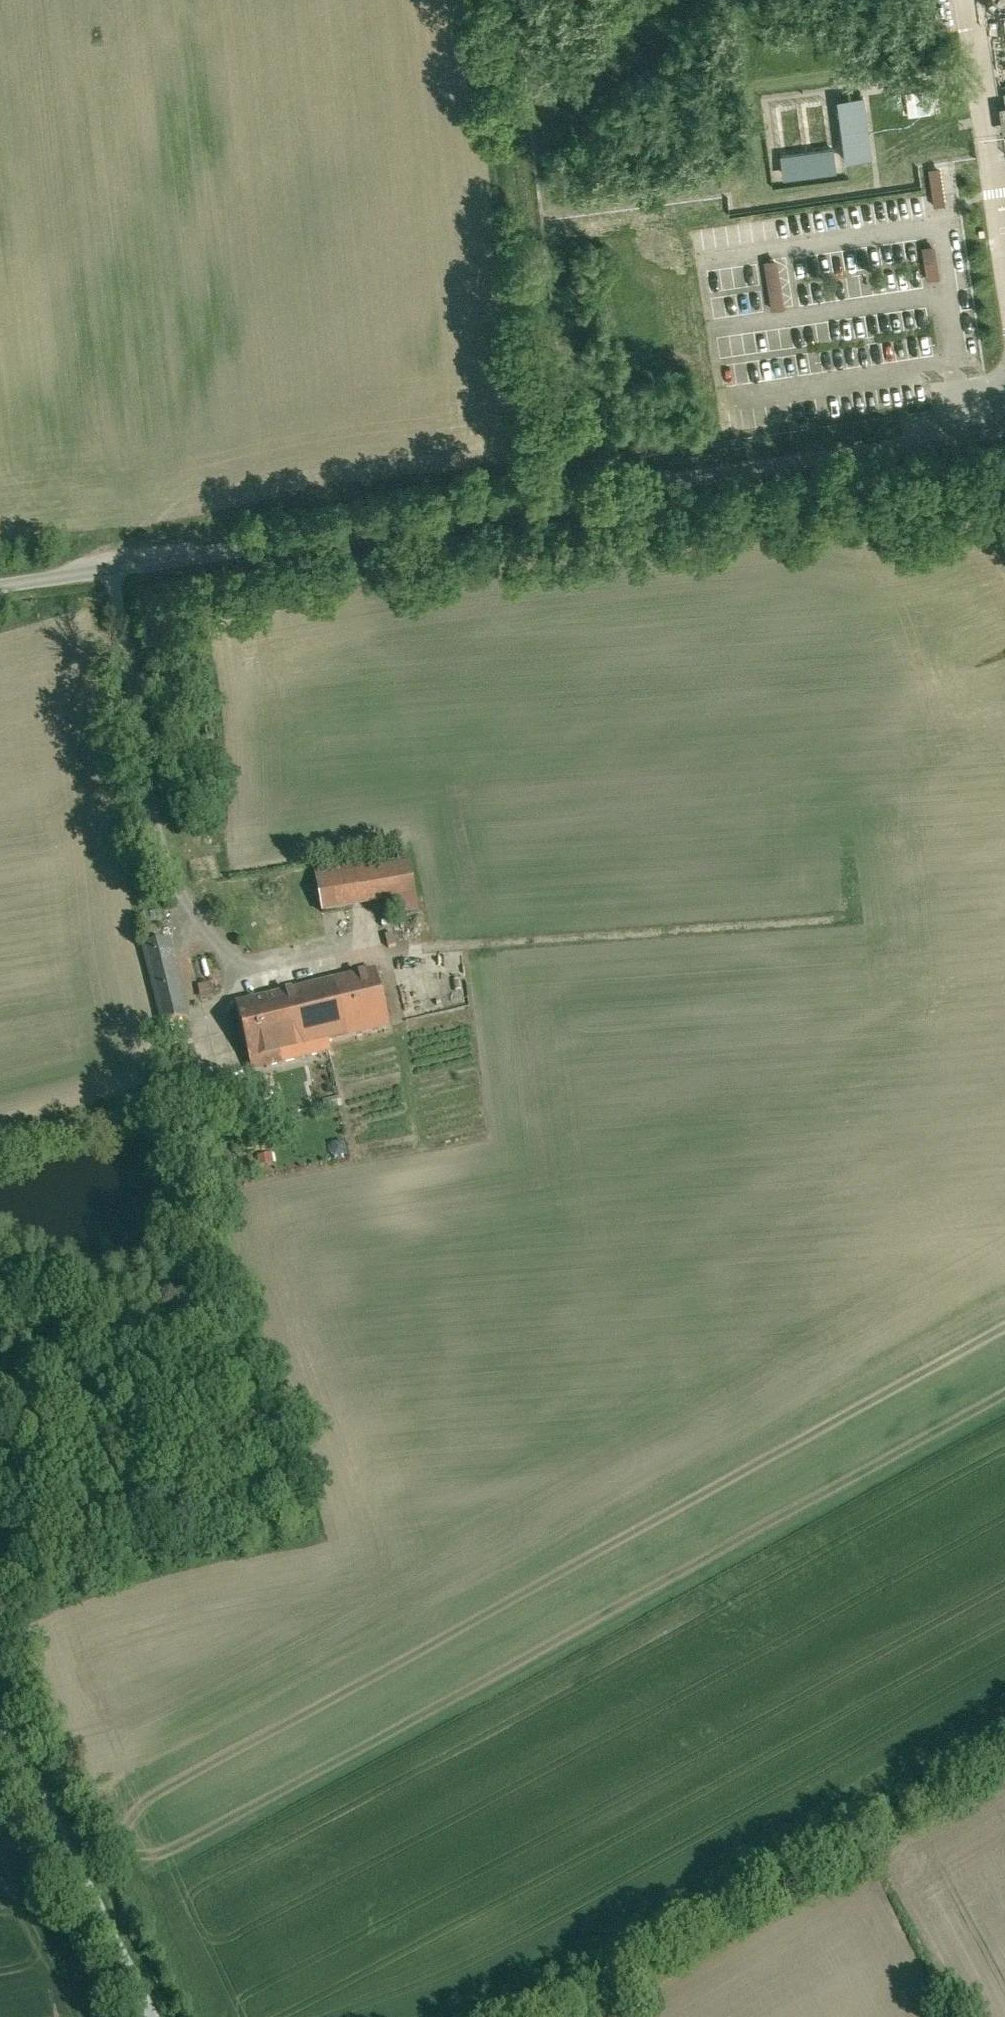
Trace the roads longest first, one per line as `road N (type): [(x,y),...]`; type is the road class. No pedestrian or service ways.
road 1 (unclassified): [(1004,418),(468,516),(0,587)]
road 2 (residential): [(156,2016),(0,1706)]

